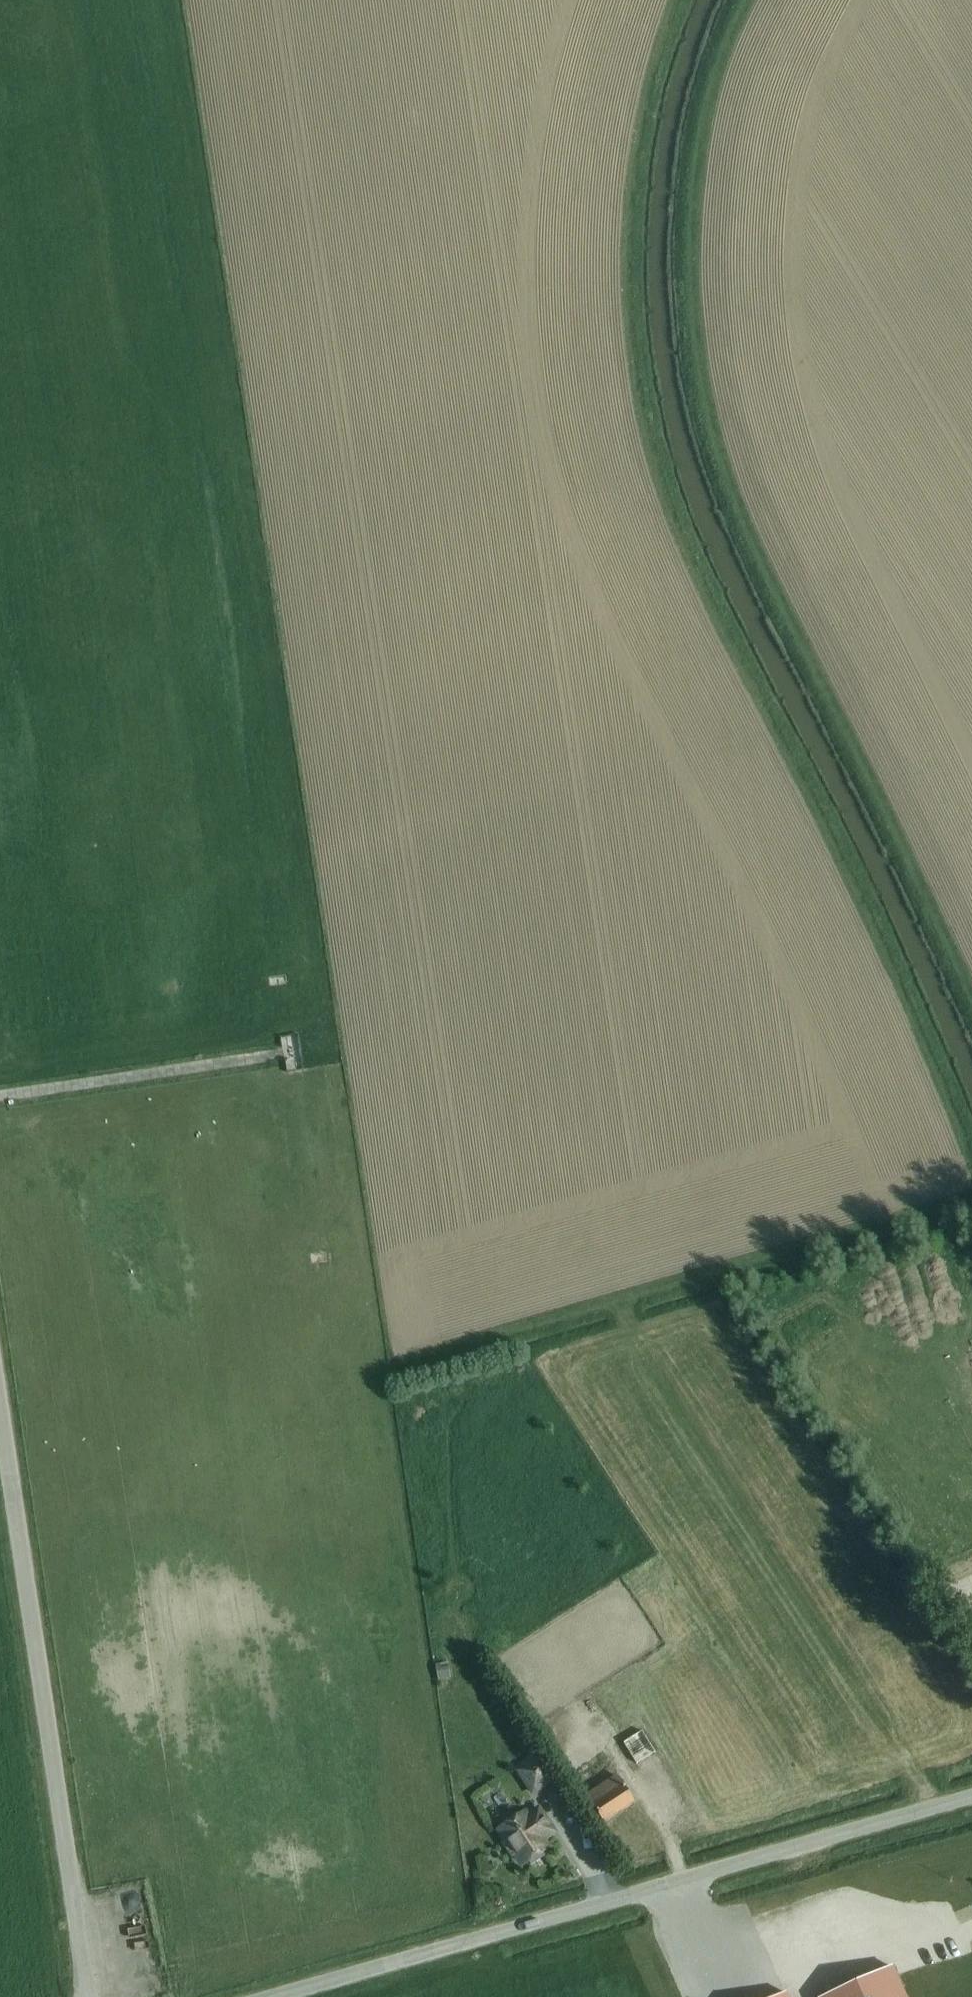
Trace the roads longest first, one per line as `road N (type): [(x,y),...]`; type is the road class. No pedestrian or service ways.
road 1 (unclassified): [(278,1996),(971,1797)]

